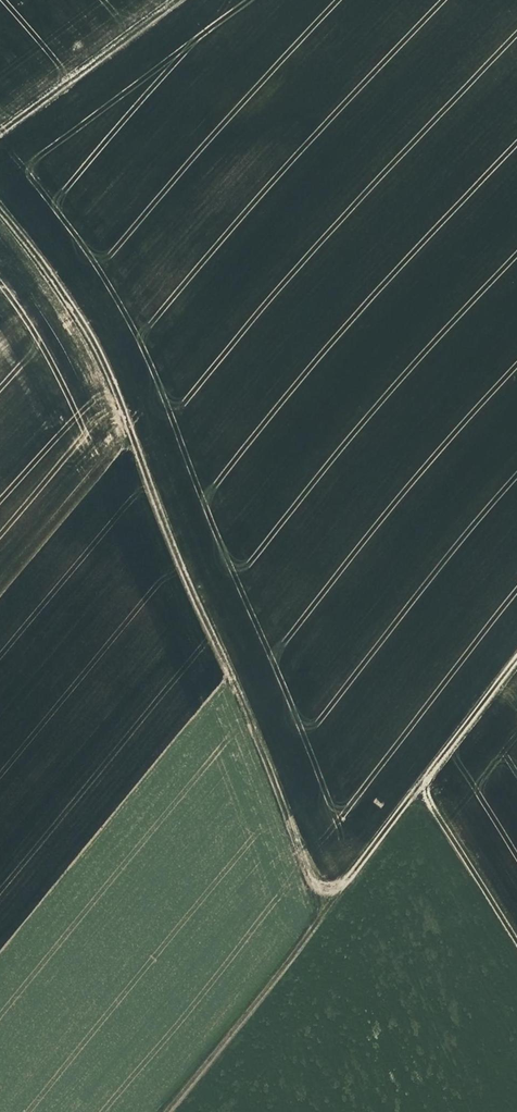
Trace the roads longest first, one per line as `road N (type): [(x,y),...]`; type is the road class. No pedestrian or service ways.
road 1 (track): [(324,906),(103,364),(71,303),(0,213)]
road 2 (track): [(516,666),(155,1111)]
road 3 (track): [(185,0),(0,134)]

